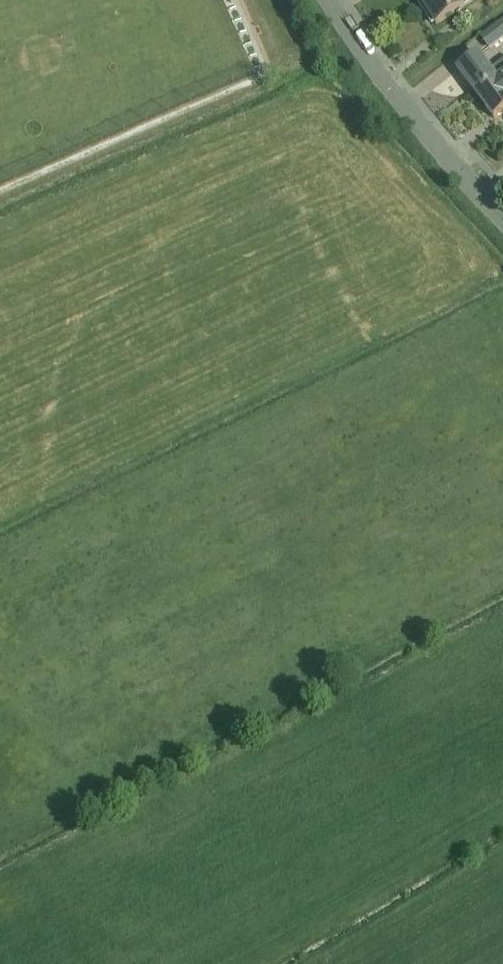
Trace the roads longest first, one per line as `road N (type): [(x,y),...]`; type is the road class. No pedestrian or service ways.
road 1 (unclassified): [(502,217),(409,113),(327,0)]

